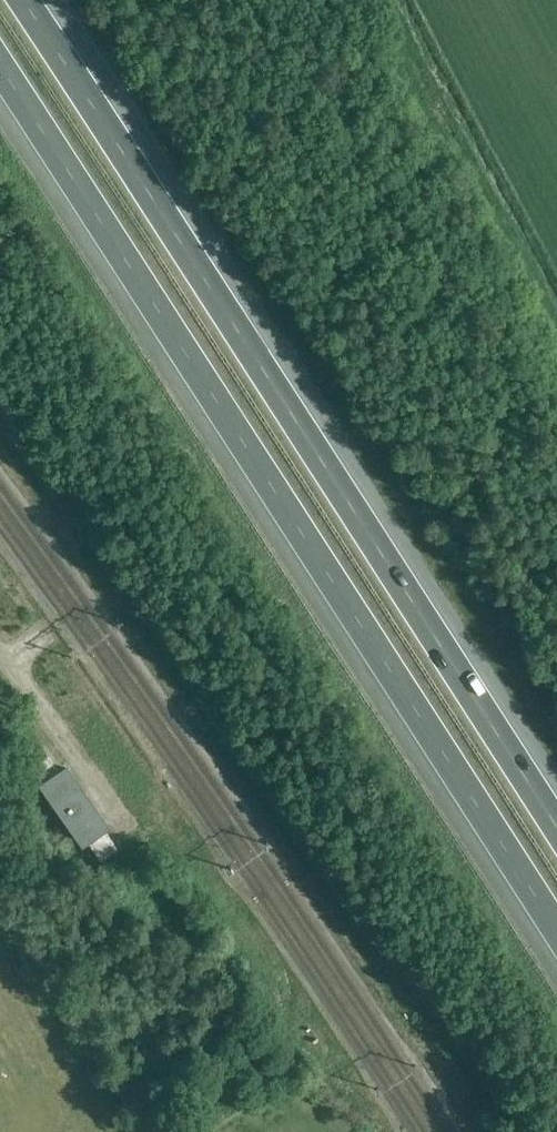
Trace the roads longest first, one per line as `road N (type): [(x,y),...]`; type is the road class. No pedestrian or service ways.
road 1 (motorway): [(0,72),(556,921)]
road 2 (motorway): [(556,812),(21,0)]

